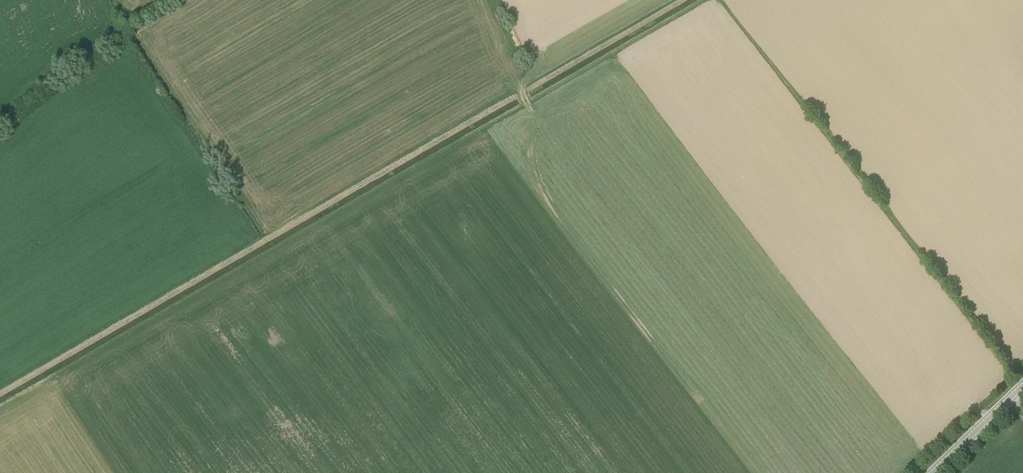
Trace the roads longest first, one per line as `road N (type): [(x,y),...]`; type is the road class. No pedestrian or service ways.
road 1 (tertiary): [(934,472),(1022,387)]

